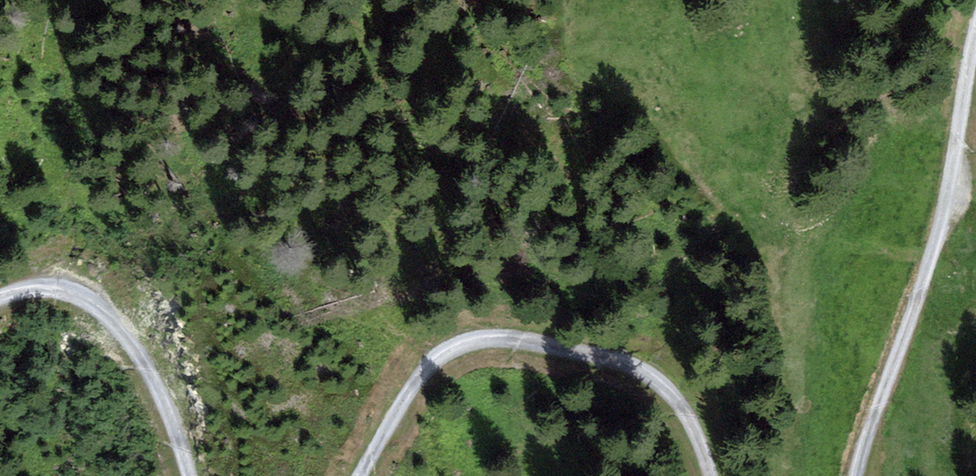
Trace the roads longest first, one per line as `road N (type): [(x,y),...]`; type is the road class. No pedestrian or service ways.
road 1 (track): [(363,475),(427,372),(460,348),(499,340),(545,344),(652,378),(688,414),(711,475)]
road 2 (track): [(857,475),(938,237),(975,35)]
road 3 (track): [(0,296),(52,290),(101,309),(158,380),(192,475)]

